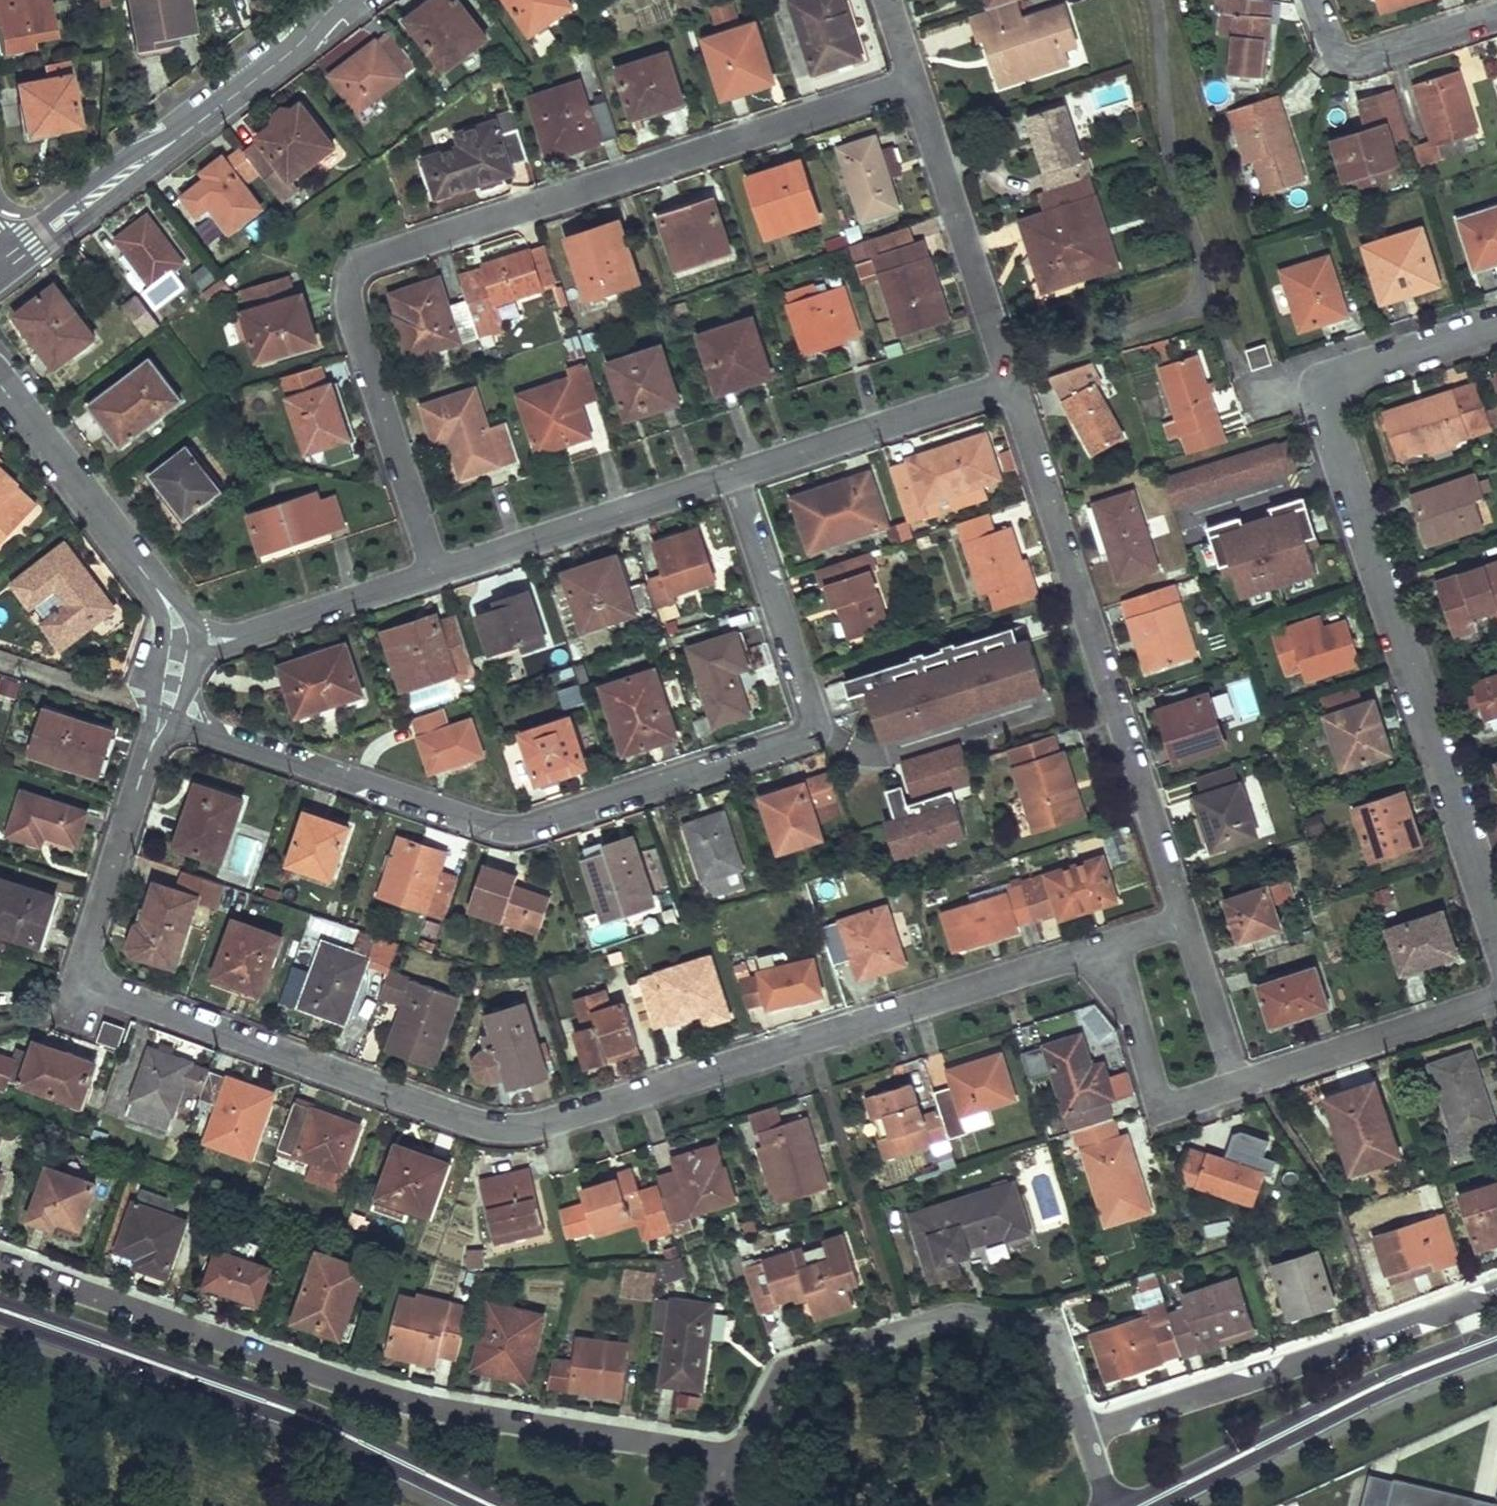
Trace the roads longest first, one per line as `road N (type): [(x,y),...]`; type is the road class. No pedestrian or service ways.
road 1 (residential): [(1111,940),(529,1123),(485,1115),(74,973),(162,710)]
road 2 (residential): [(730,470),(834,737),(537,841),(162,710)]
road 3 (residential): [(916,89),(386,247),(366,262),(352,285),(354,310),(435,564)]
road 4 (residential): [(732,1452),(428,1400),(0,1259)]
road 5 (residential): [(1496,917),(1325,401),(1346,366),(1496,323)]
road 6 (residential): [(1185,914),(1011,380)]
road 7 (tertiary): [(0,1309),(329,1427),(491,1505)]
road 8 (residential): [(1088,1436),(1049,1325),(963,1307),(785,1360),(732,1452)]
road 9 (residential): [(1496,1282),(1088,1436)]
road 10 (residential): [(341,0),(293,48),(0,265)]
road 11 (tertiary): [(1140,1505),(1378,1386),(1496,1340)]
road 12 (residential): [(0,387),(194,642)]
road 13 (residential): [(435,564),(730,470)]
road 14 (residential): [(1011,380),(916,89)]
road 15 (residential): [(730,470),(1011,380)]
road 16 (residential): [(1496,992),(1237,1073)]
road 17 (residential): [(194,642),(435,564)]
road 18 (residential): [(1111,940),(1164,1100),(1237,1073)]
road 19 (residential): [(1318,0),(1340,58),(1496,8)]
road 20 (residential): [(1237,1073),(1185,914)]

